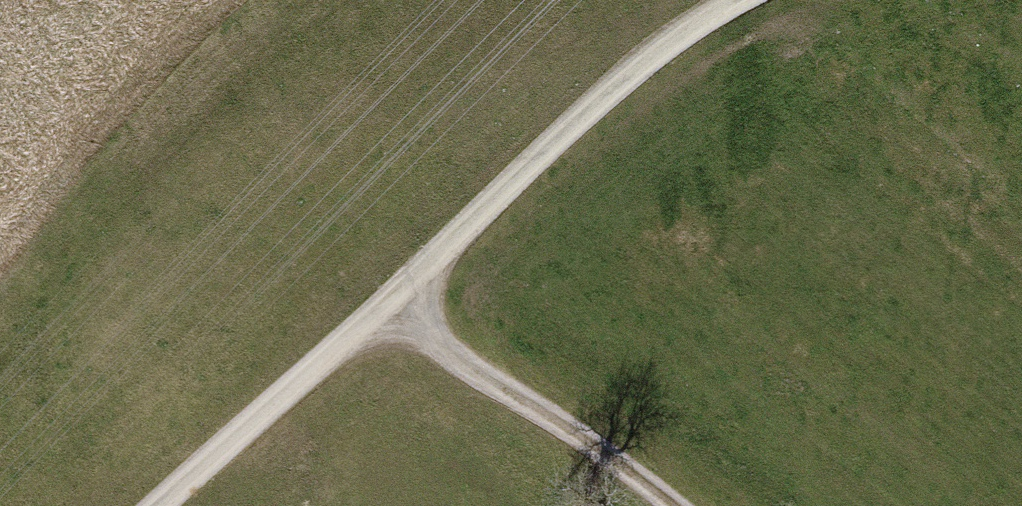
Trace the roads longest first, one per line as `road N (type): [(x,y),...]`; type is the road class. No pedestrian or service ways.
road 1 (track): [(158,505),(664,48),(745,0)]
road 2 (track): [(390,301),(677,505)]

